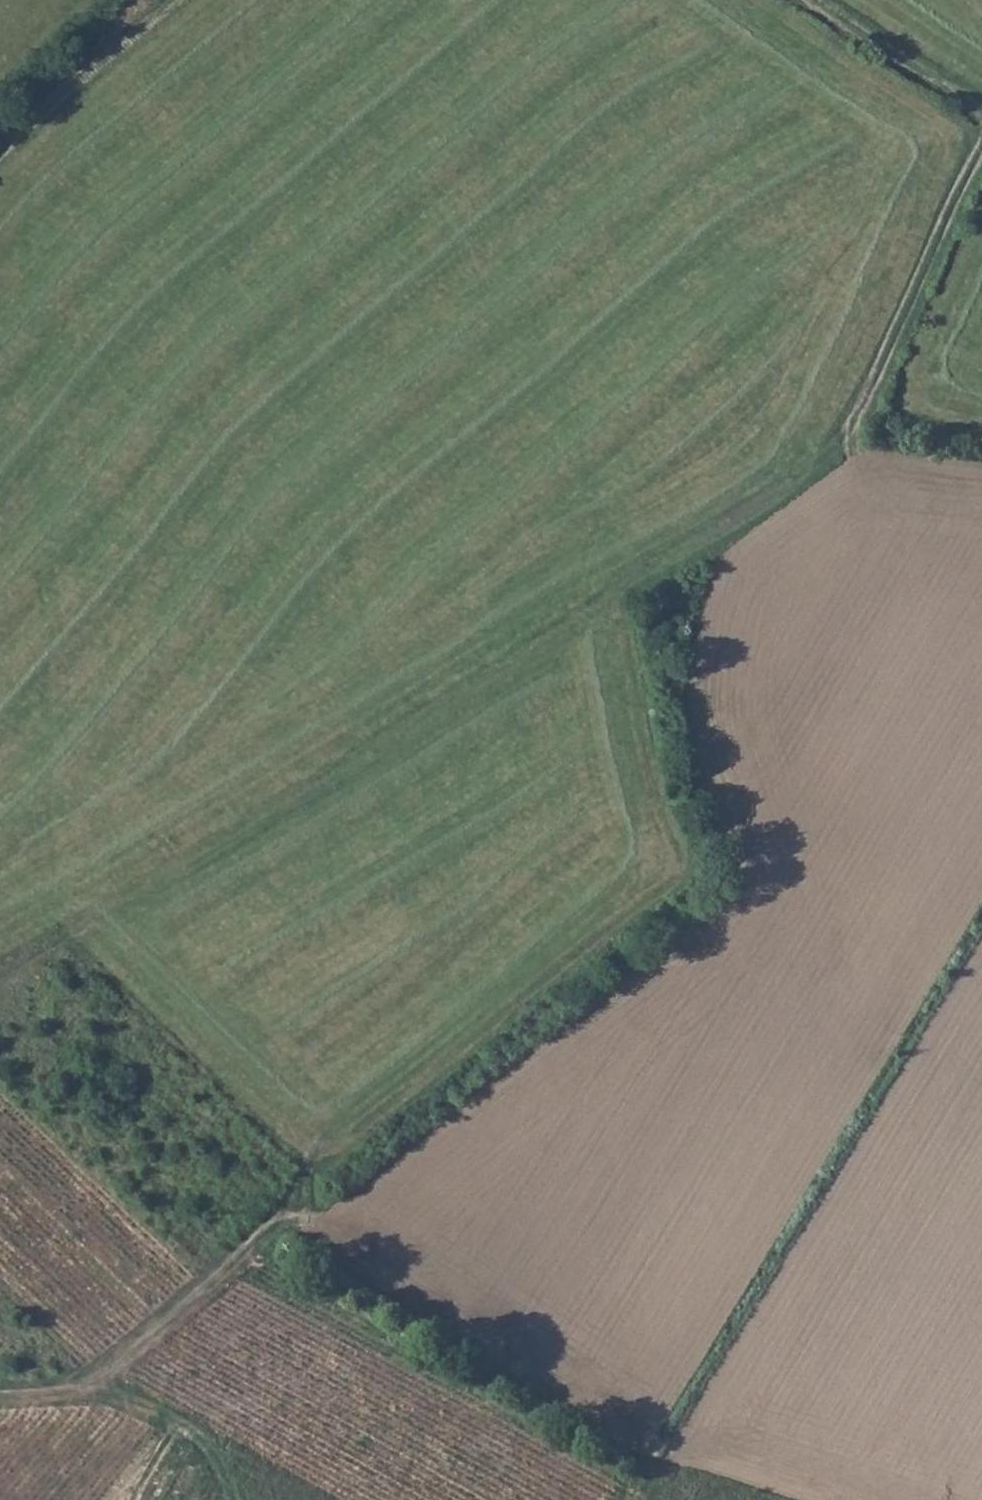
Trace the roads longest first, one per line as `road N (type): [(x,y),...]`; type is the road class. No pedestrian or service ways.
road 1 (track): [(0,978),(601,603),(768,513),(852,431),(898,339),(980,125),(975,100),(818,0)]
road 2 (track): [(0,1398),(104,1397),(184,1431)]

